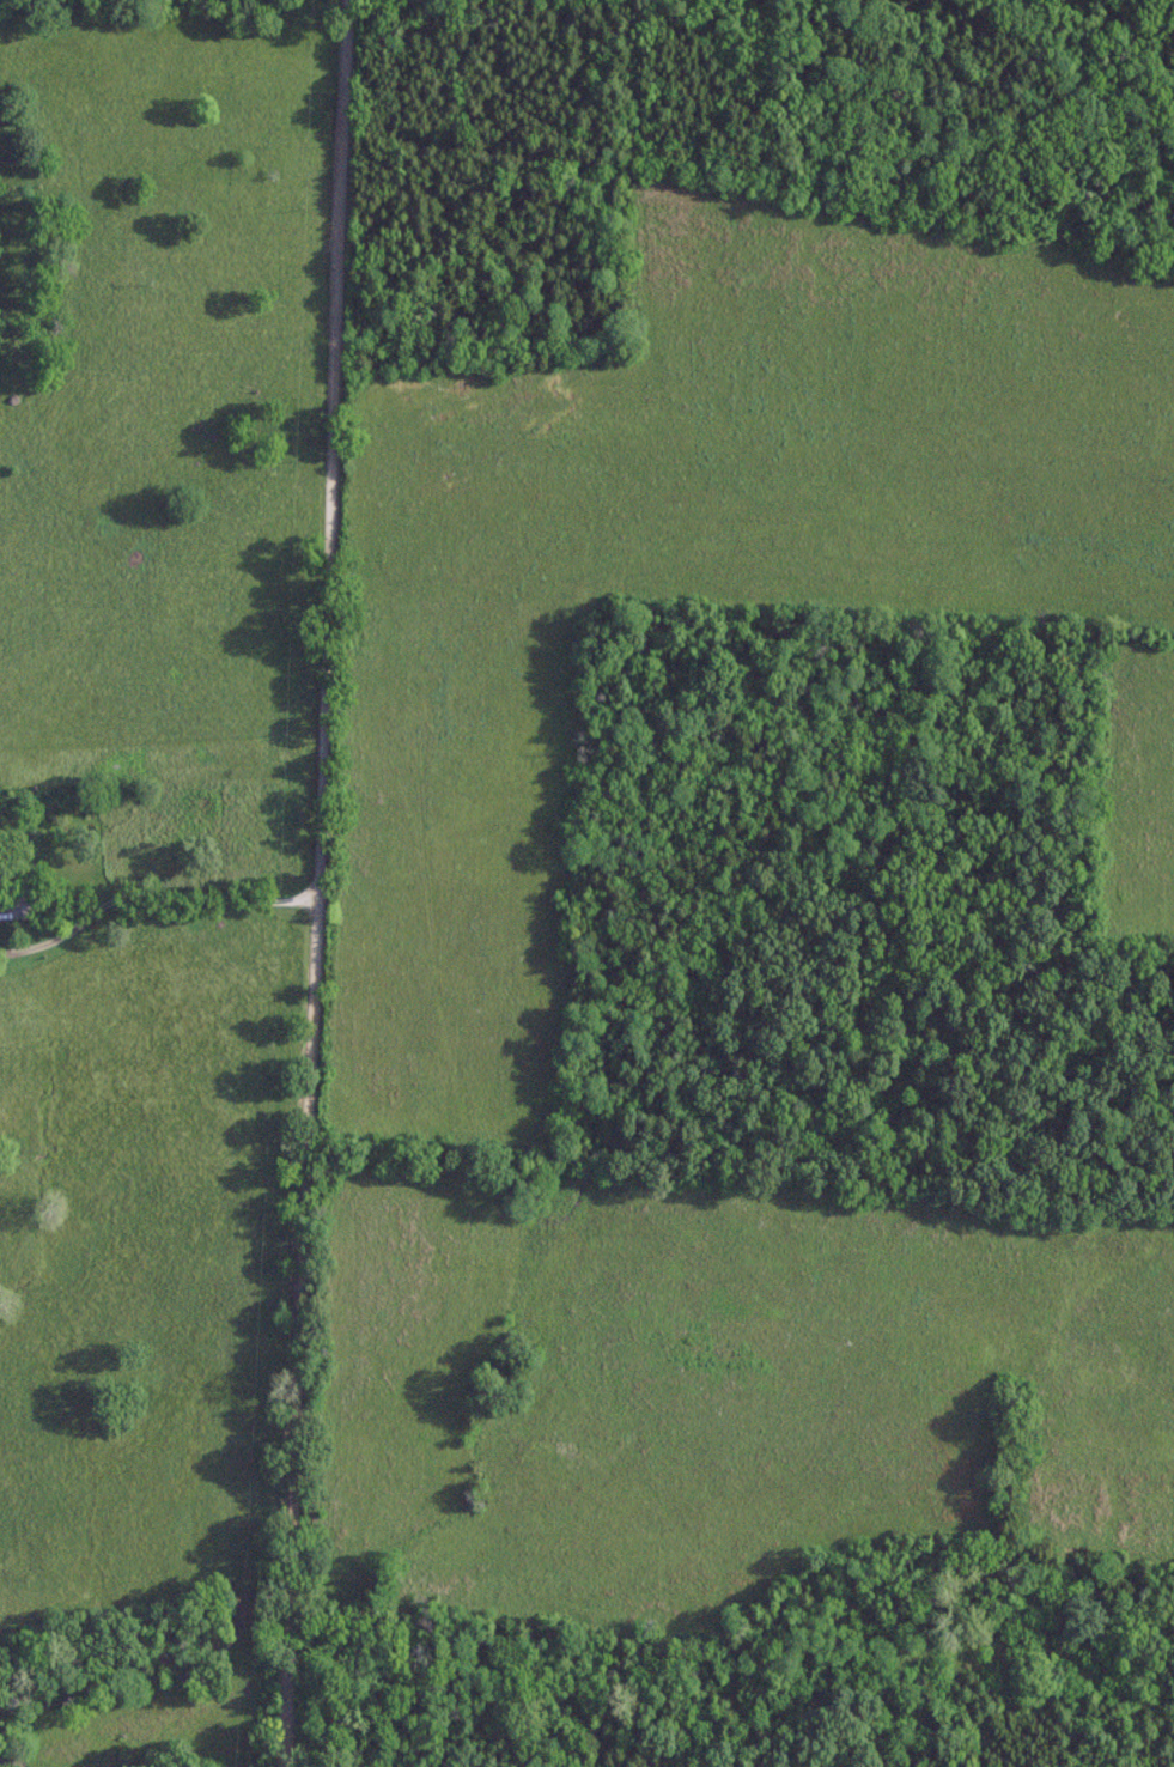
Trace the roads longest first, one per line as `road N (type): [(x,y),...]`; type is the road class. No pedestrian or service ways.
road 1 (residential): [(282,1766),(344,0)]

